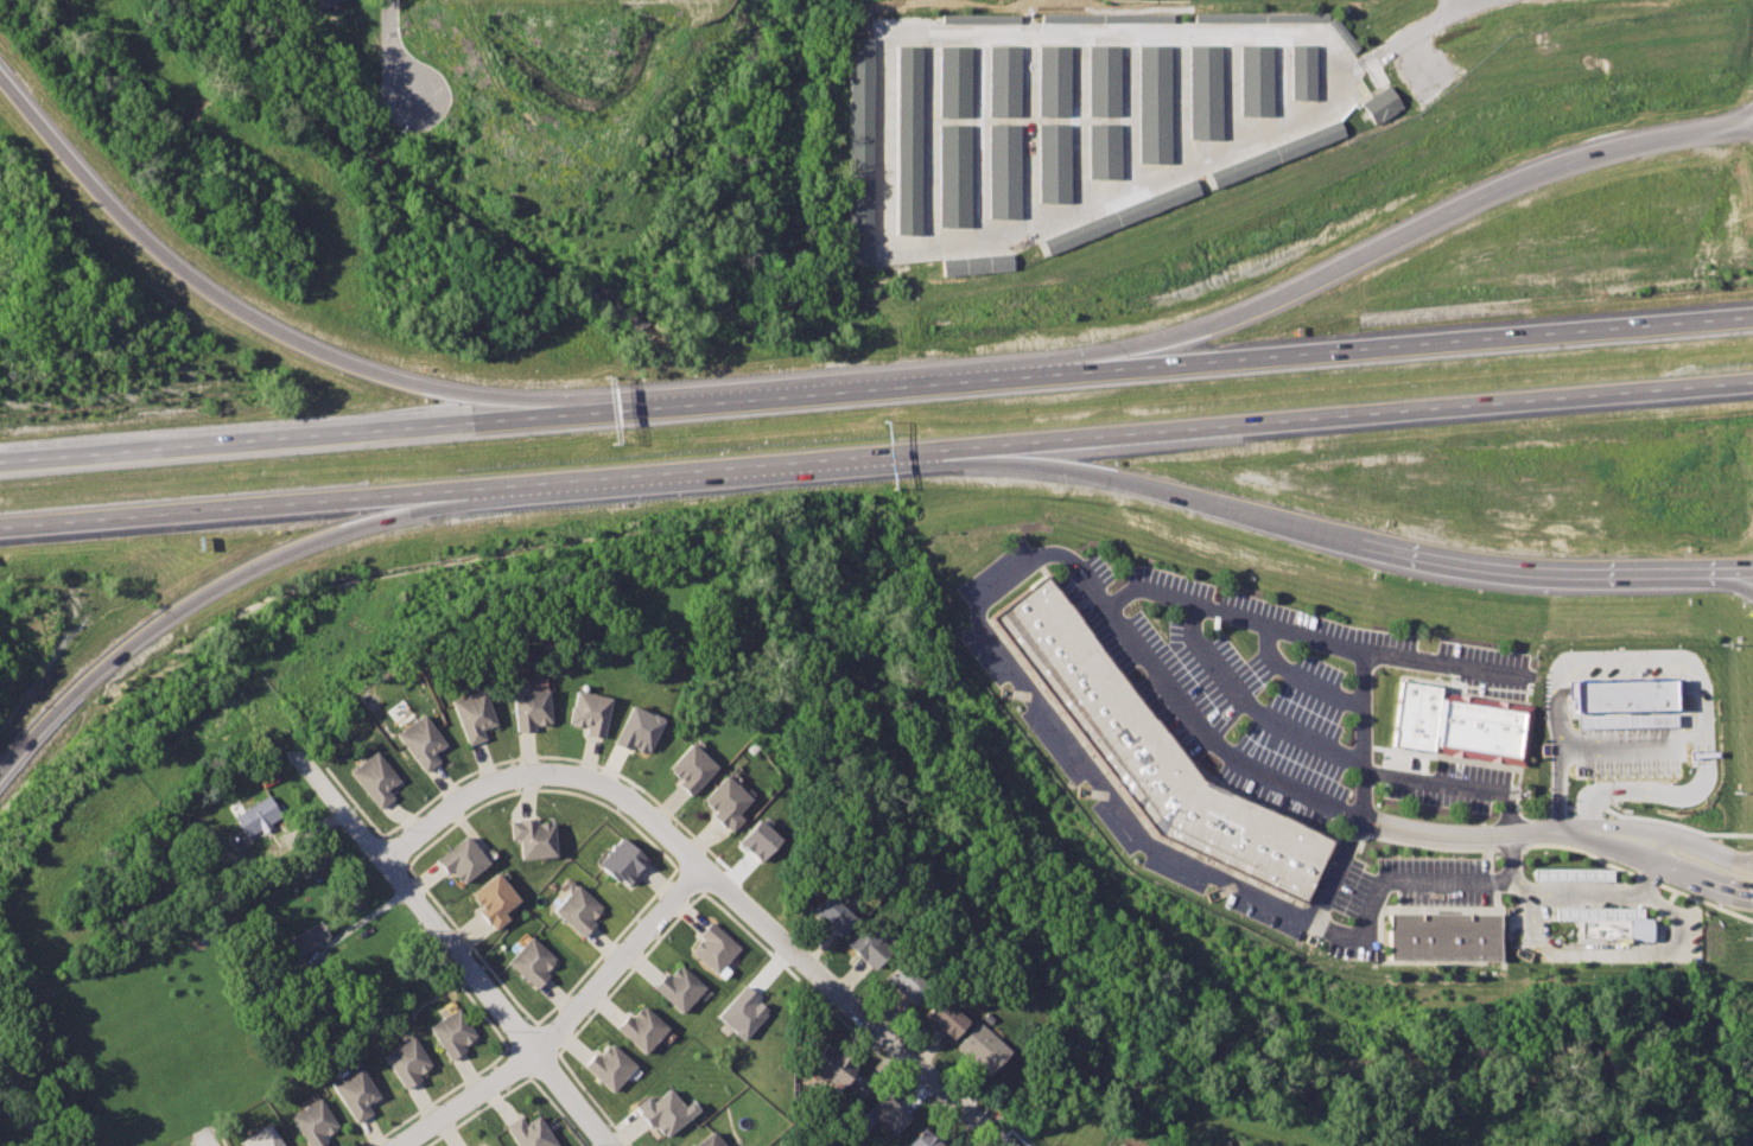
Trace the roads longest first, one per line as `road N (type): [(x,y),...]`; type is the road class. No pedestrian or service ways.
road 1 (motorway): [(929,454),(1752,383)]
road 2 (motorway): [(1752,126),(1678,136),(1529,177),(1269,307),(1094,369)]
road 3 (motorway): [(1752,316),(1094,369)]
road 4 (motorway): [(534,419),(398,380),(246,316),(138,231),(0,77)]
road 5 (motorway): [(1094,369),(534,419)]
road 6 (motorway): [(534,419),(0,462)]
road 7 (motorway): [(0,778),(114,661),(174,616),(243,574),(432,491)]
road 8 (residential): [(611,1145),(297,752)]
road 9 (motorway): [(432,491),(929,454)]
road 10 (motorway): [(929,454),(1104,471),(1361,548)]
road 11 (motorway): [(0,526),(432,491)]
road 12 (residential): [(700,867),(1005,1145)]
road 13 (residential): [(402,1145),(534,1049),(700,867)]
road 14 (residential): [(385,858),(488,784),(540,773),(572,775),(629,800),(700,867)]
road 15 (motorway): [(1361,548),(1533,575),(1708,569)]
road 16 (residential): [(387,52),(390,117),(432,117),(438,85),(387,52)]
road 17 (residential): [(1370,62),(1465,6),(1496,0)]

